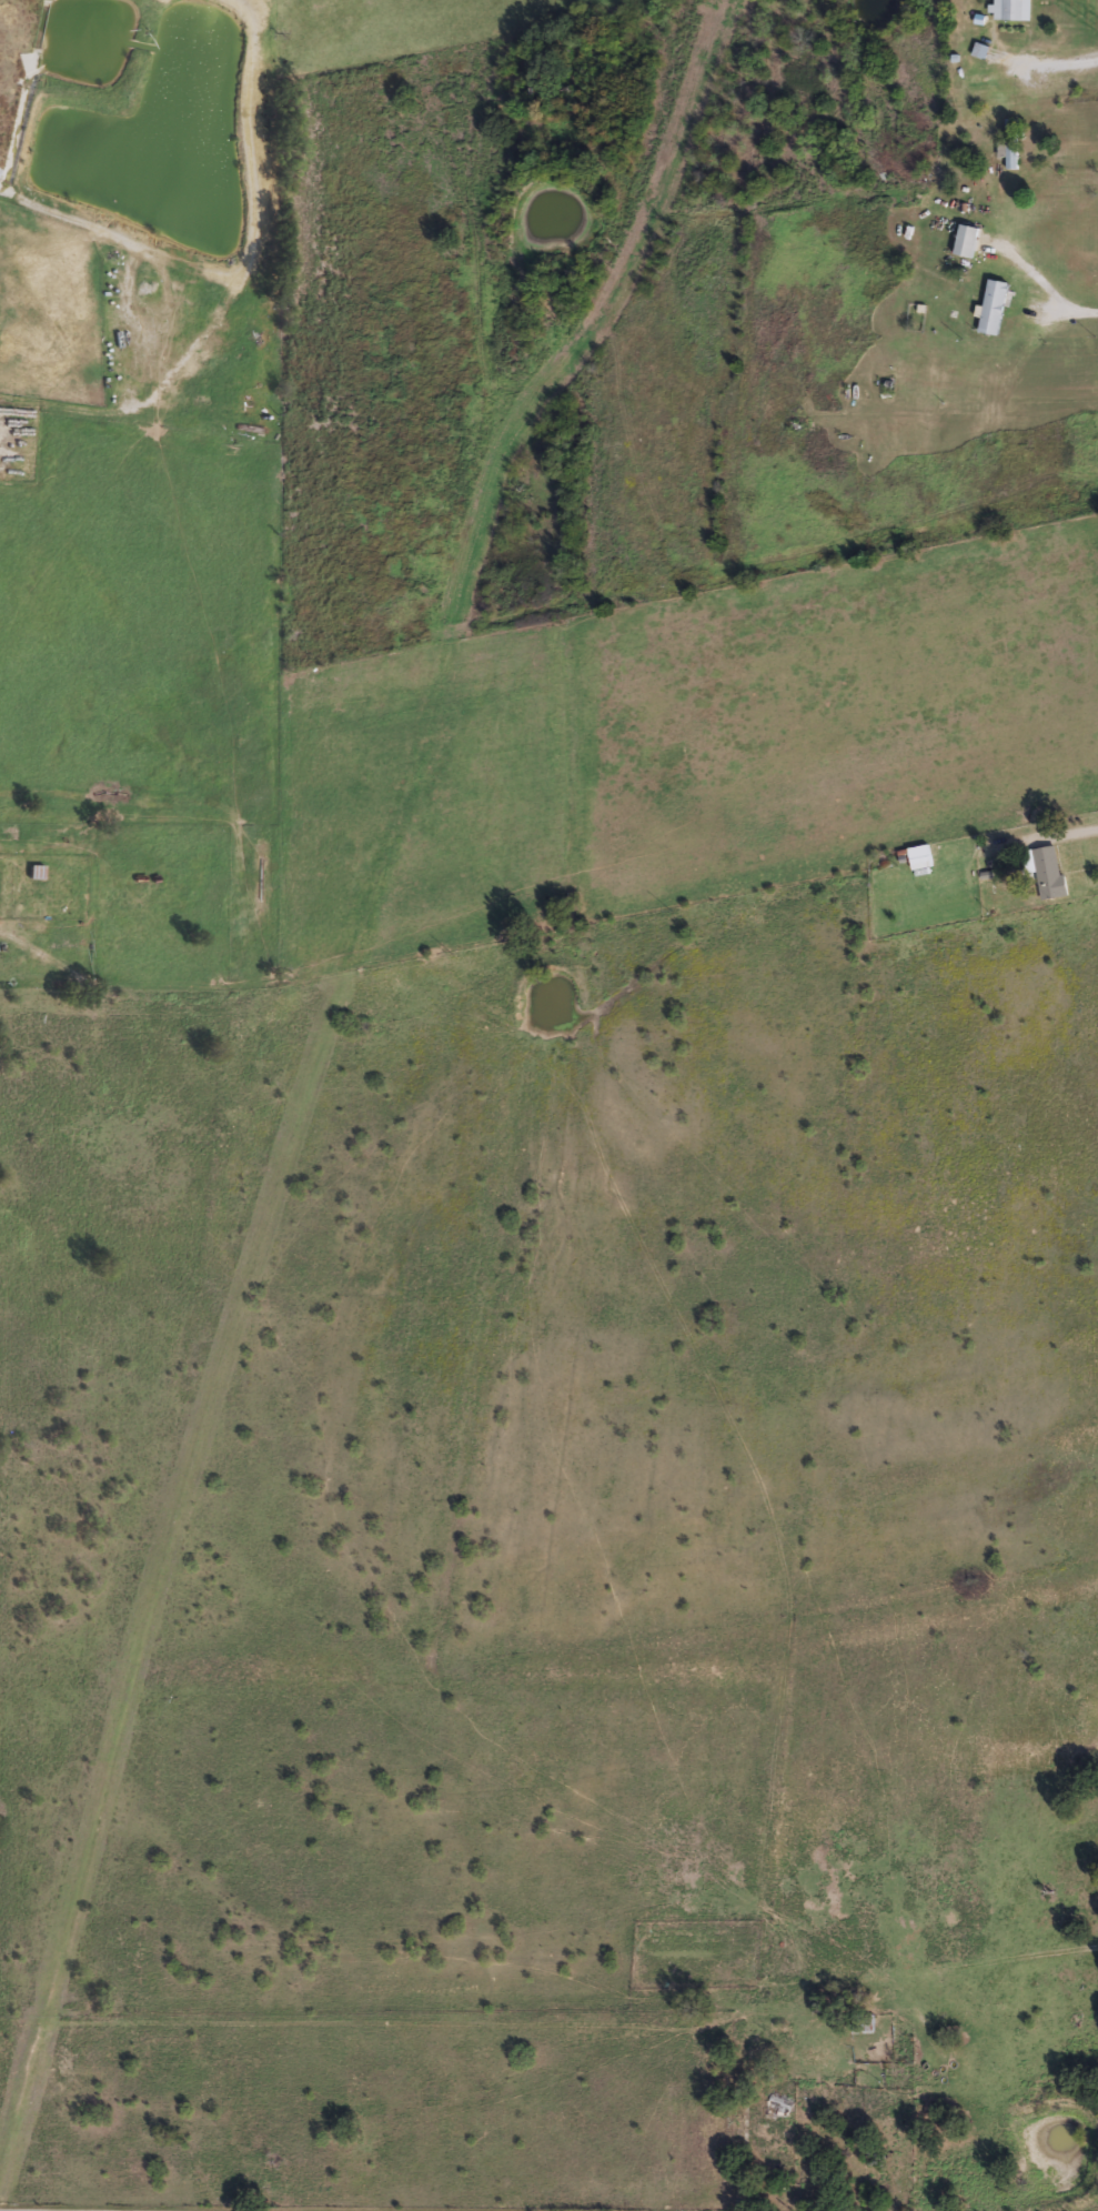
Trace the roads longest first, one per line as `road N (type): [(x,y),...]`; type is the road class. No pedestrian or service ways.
road 1 (residential): [(174,2210),(0,2209)]

